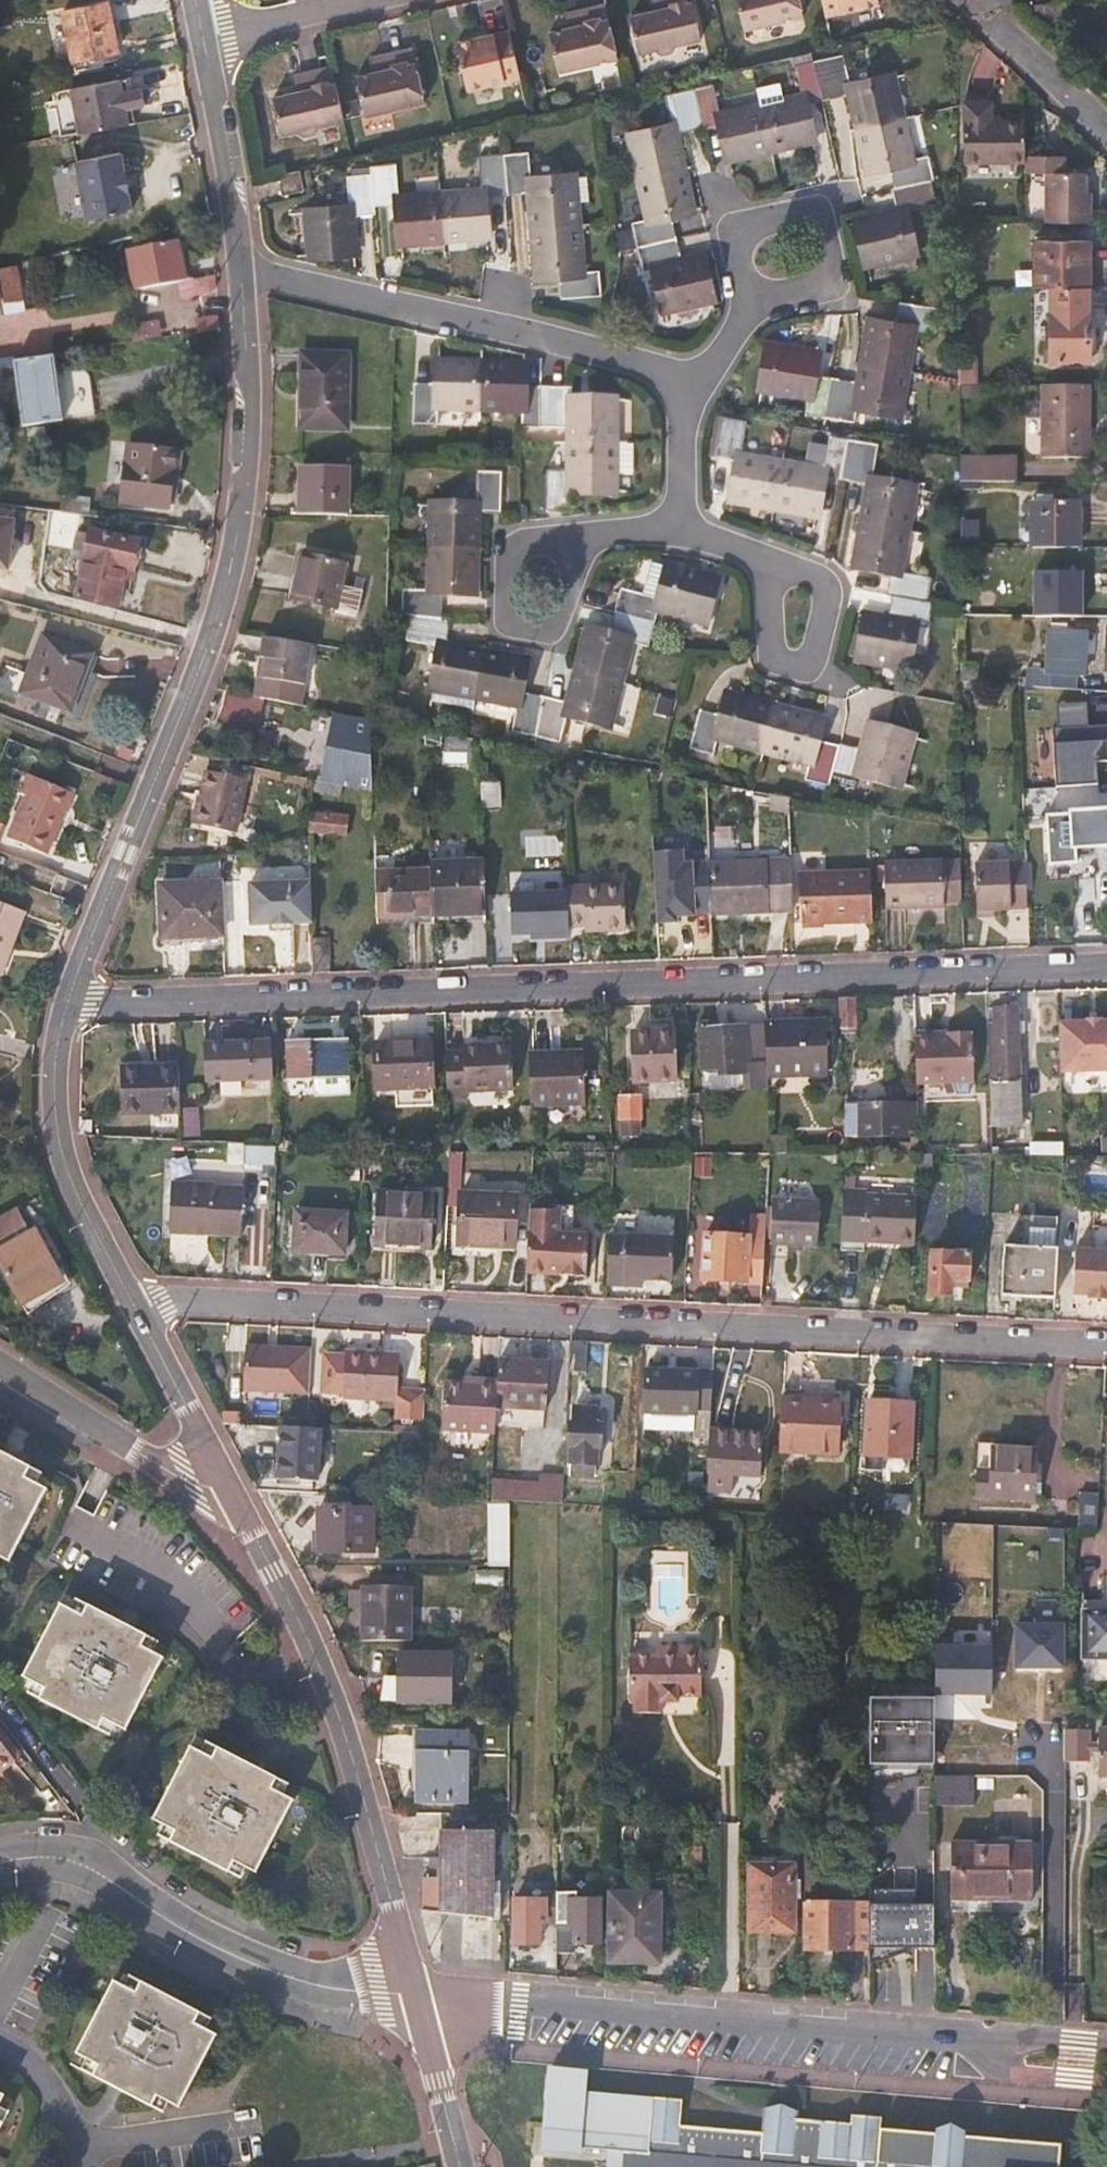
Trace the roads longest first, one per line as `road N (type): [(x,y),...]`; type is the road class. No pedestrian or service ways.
road 1 (residential): [(69,1007),(1106,967)]
road 2 (residential): [(136,1308),(168,1300),(1106,1343)]
road 3 (residential): [(69,1007),(228,580),(252,414),(242,271)]
road 4 (residential): [(1106,2050),(417,1997)]
road 5 (residential): [(417,1997),(334,1698),(225,1484)]
road 6 (residential): [(242,271),(532,334),(684,378)]
road 7 (residential): [(0,1864),(61,1859),(250,1964),(328,1987),(417,1997)]
road 8 (residential): [(136,1308),(73,1189),(58,1137),(57,1057),(69,1007)]
road 9 (residential): [(586,539),(510,555),(510,621),(537,633),(553,629),(581,558)]
road 10 (residential): [(759,296),(822,287),(832,276),(818,215),(747,230),(737,250),(742,279)]
road 11 (residential): [(225,1484),(191,1481),(0,1363)]
road 12 (residential): [(242,271),(204,38)]
road 13 (residential): [(772,561),(771,652),(780,663),(810,661),(817,649),(828,606),(816,577)]
road 14 (residential): [(225,1484),(136,1308)]
road 15 (residential): [(204,38),(380,0)]
road 16 (residential): [(984,2),(1106,131)]
road 17 (residential): [(250,2121),(77,2152)]
road 18 (residential): [(459,2166),(417,1997)]
road 19 (residential): [(684,378),(679,530)]
road 20 (residential): [(77,2152),(50,2082),(0,2043)]

